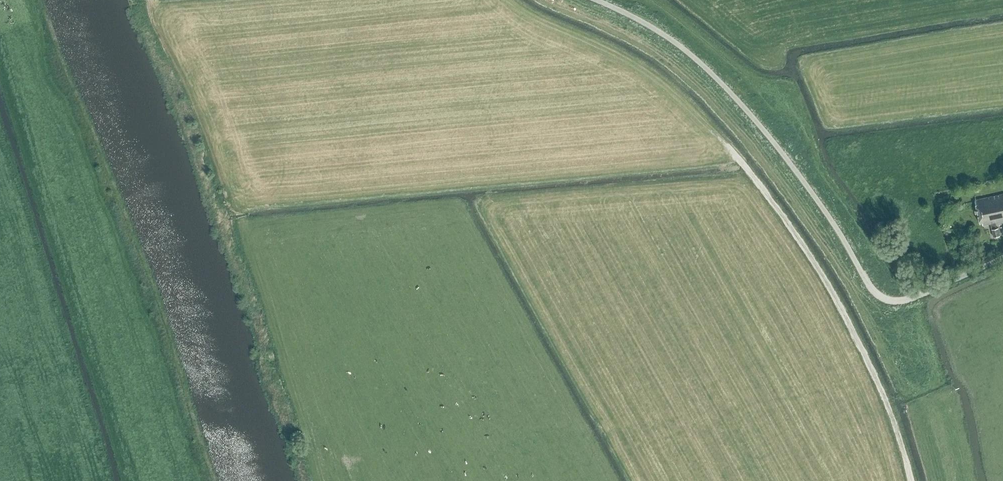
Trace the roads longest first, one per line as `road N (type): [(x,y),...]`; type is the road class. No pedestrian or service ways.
road 1 (unclassified): [(1002,258),(910,301),(884,301),(812,193),(713,75),(660,32),(592,0)]

